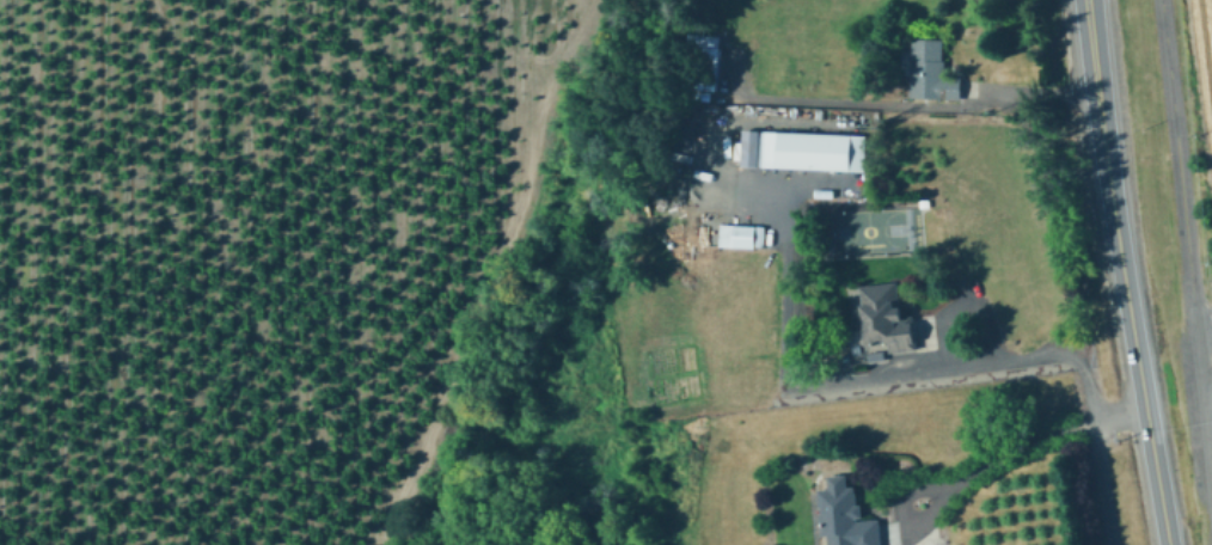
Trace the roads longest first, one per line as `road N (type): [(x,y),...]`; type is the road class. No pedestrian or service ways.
road 1 (primary): [(1170,544),(1086,0)]

